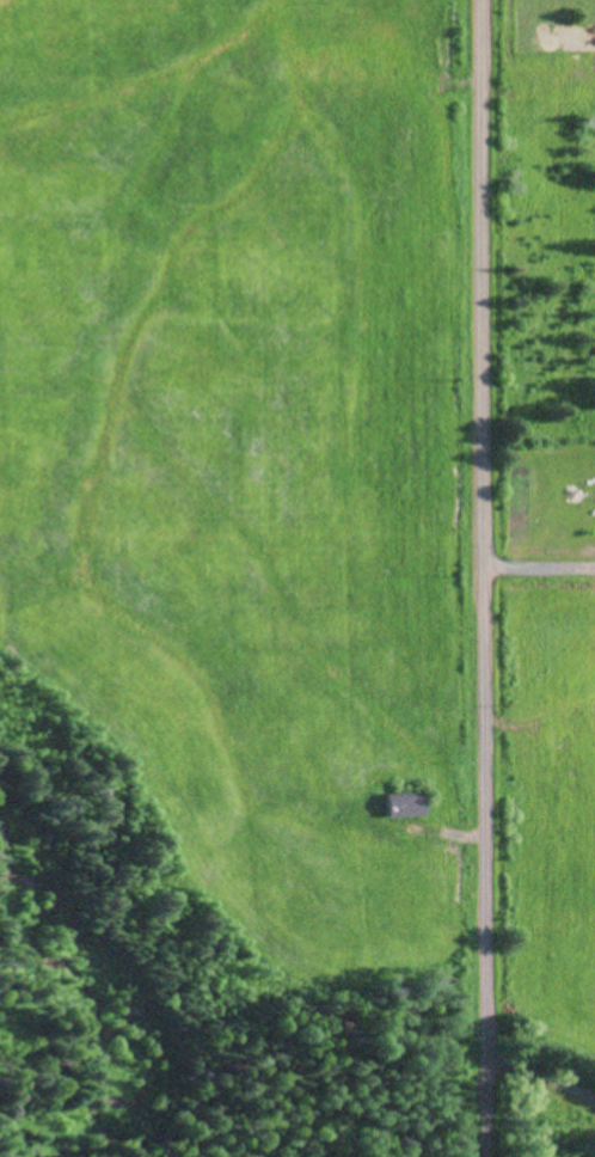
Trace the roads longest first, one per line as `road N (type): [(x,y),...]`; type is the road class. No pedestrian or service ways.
road 1 (residential): [(483,0),(493,1156)]

